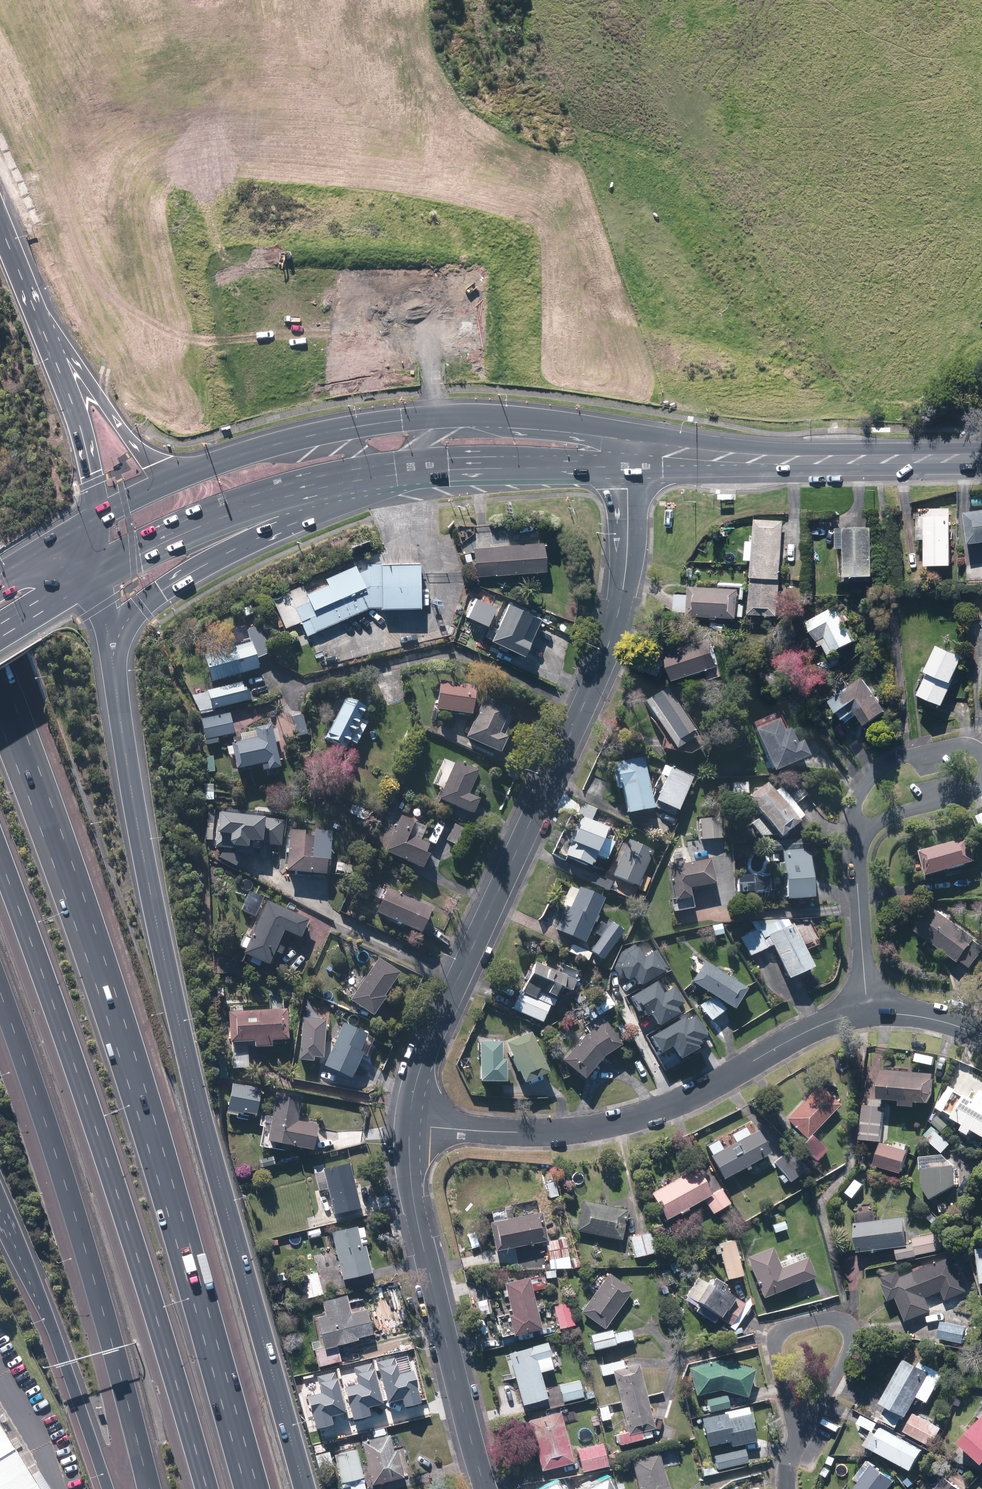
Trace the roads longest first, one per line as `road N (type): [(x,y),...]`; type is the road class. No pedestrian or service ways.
road 1 (motorway): [(112,648),(172,991),(305,1488)]
road 2 (motorway): [(17,765),(139,1114),(247,1488)]
road 3 (residential): [(629,455),(629,546),(611,631),(415,1088),(410,1124)]
road 4 (motorway): [(206,1488),(154,1309),(0,859)]
road 5 (motorway): [(149,1488),(96,1279),(0,994)]
road 6 (residential): [(410,1124),(563,1132),(616,1124),(674,1105),(819,1027),(868,1013)]
road 7 (secondary): [(189,473),(320,430),(442,415),(514,420),(629,455)]
road 8 (residential): [(410,1124),(414,1186),(484,1488)]
road 9 (secondary): [(981,457),(629,455)]
road 10 (secondary): [(629,455),(293,493)]
road 11 (motorway): [(108,1488),(0,1210)]
road 12 (residential): [(793,1447),(771,1345),(785,1329),(839,1318),(855,1340),(822,1398)]
road 13 (motorway): [(293,493),(242,547),(142,607),(112,648)]
road 14 (secondary): [(293,493),(182,531),(97,577)]
road 15 (motorway): [(48,340),(142,452),(189,473)]
road 16 (motorway): [(48,340),(90,474),(94,522)]
road 17 (residential): [(860,840),(859,795),(889,763),(961,745),(981,755)]
road 18 (residential): [(868,1013),(860,840)]
road 19 (motorway): [(0,222),(48,340)]

